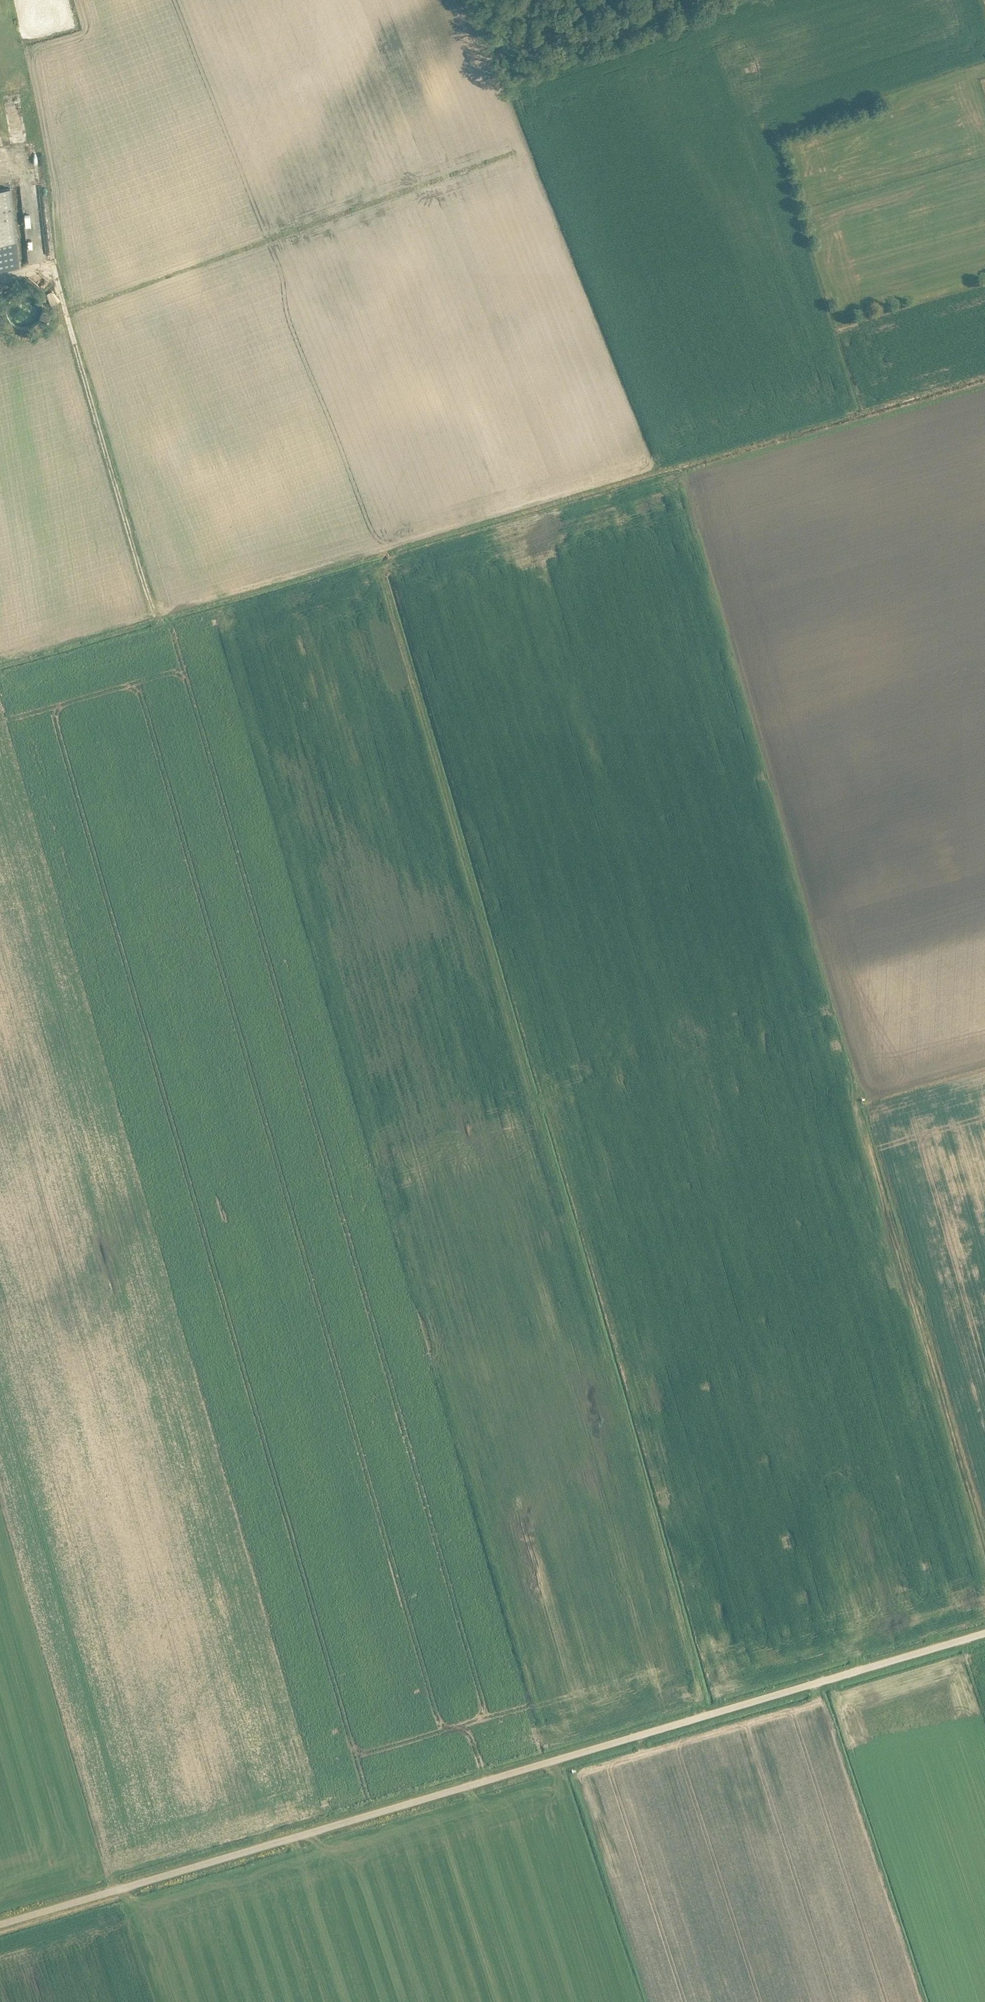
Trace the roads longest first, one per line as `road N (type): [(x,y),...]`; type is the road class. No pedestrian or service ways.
road 1 (unclassified): [(0,1925),(984,1634)]

